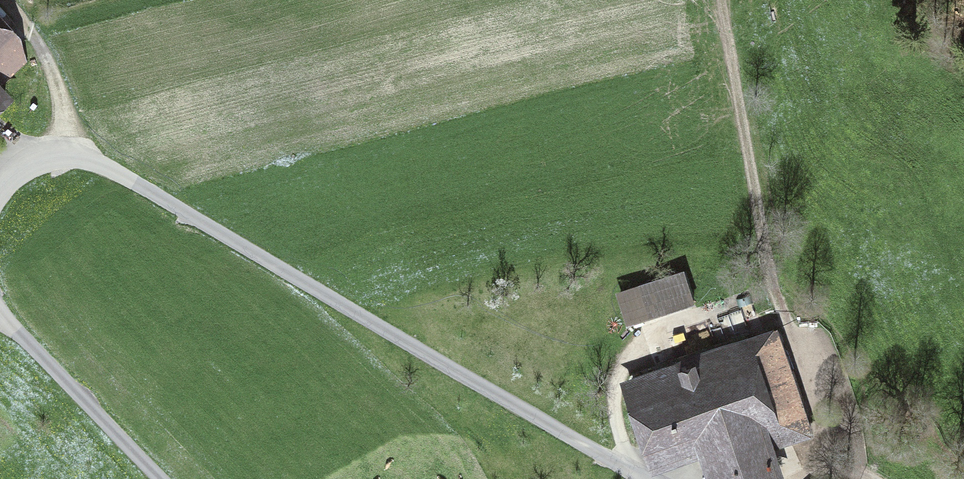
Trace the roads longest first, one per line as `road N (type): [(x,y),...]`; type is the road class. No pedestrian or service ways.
road 1 (track): [(72,159),(109,167),(643,478)]
road 2 (track): [(621,466),(612,400),(623,357),(659,327),(747,306),(791,316),(823,357),(830,415),(821,455),(796,478)]
road 3 (track): [(156,478),(0,322)]
road 4 (track): [(2,0),(36,48),(72,159)]

